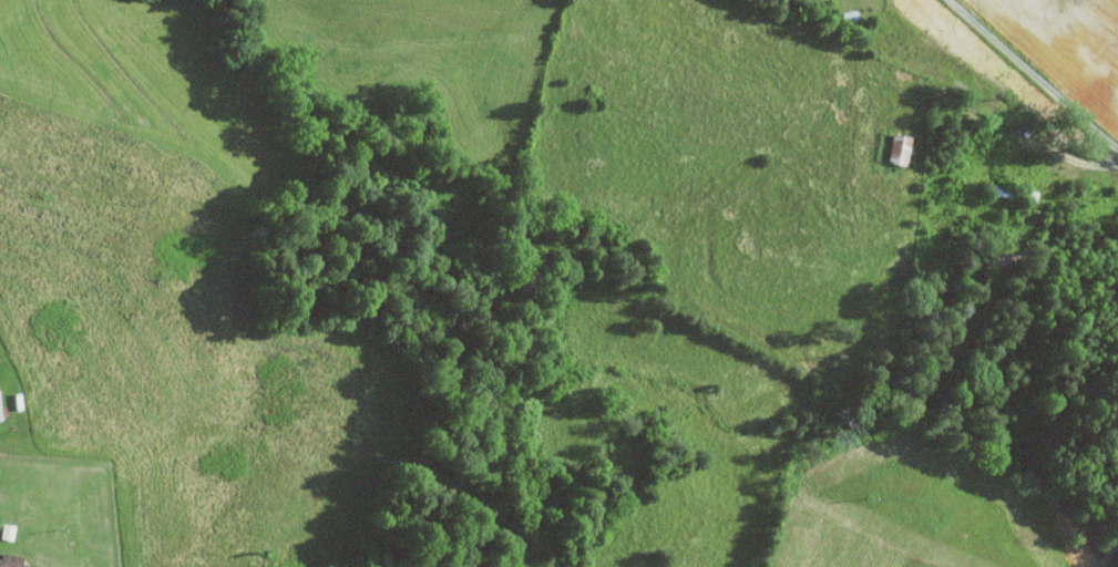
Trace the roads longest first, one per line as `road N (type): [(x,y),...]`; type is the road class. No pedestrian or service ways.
road 1 (residential): [(1117,153),(948,0)]

